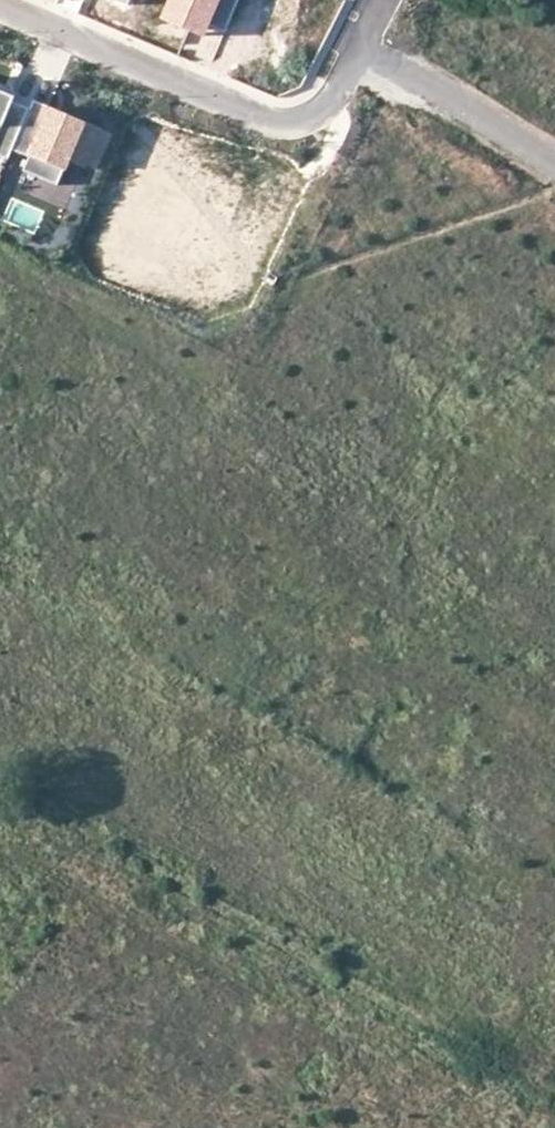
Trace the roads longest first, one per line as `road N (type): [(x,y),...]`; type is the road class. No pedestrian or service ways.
road 1 (residential): [(352,44),(317,109),(276,120),(0,9)]
road 2 (unclassified): [(554,165),(352,44)]

